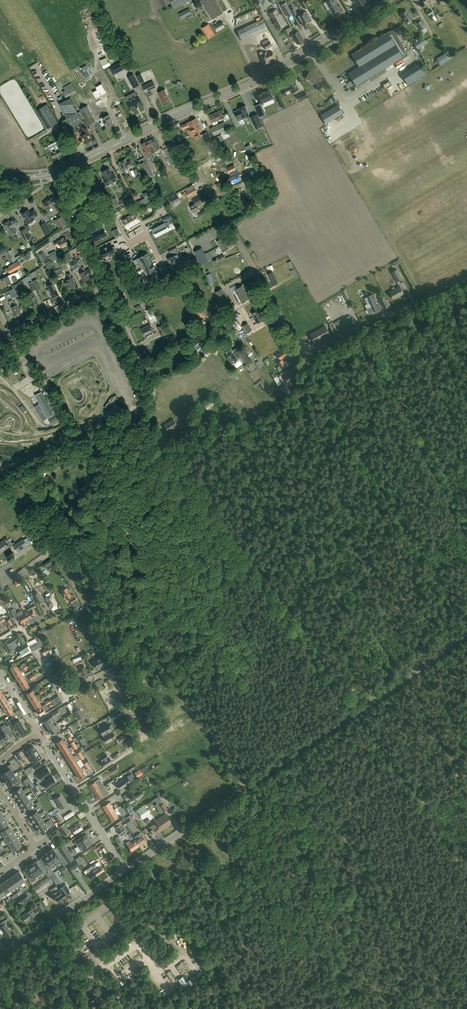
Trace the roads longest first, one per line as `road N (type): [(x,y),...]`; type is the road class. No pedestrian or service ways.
road 1 (residential): [(418,300),(306,361),(169,118)]
road 2 (unclassified): [(186,829),(466,636)]
road 3 (track): [(306,361),(466,622)]
road 4 (track): [(404,679),(229,444)]
road 5 (tertiary): [(169,118),(277,69),(388,0)]
road 6 (track): [(85,606),(50,540),(64,526),(68,503),(98,476),(146,407)]
road 7 (track): [(245,788),(197,716),(185,713),(74,788)]
road 8 (track): [(141,860),(189,927),(271,1008)]
road 9 (track): [(170,439),(196,467),(318,385)]
road 10 (residential): [(170,439),(146,407),(152,384),(105,284)]
road 11 (residential): [(125,871),(39,733)]
road 12 (residential): [(84,161),(130,244),(146,234),(165,273)]
road 13 (residential): [(0,957),(125,871)]
road 14 (residential): [(0,313),(16,330),(105,284)]
road 15 (residential): [(105,284),(55,174)]

